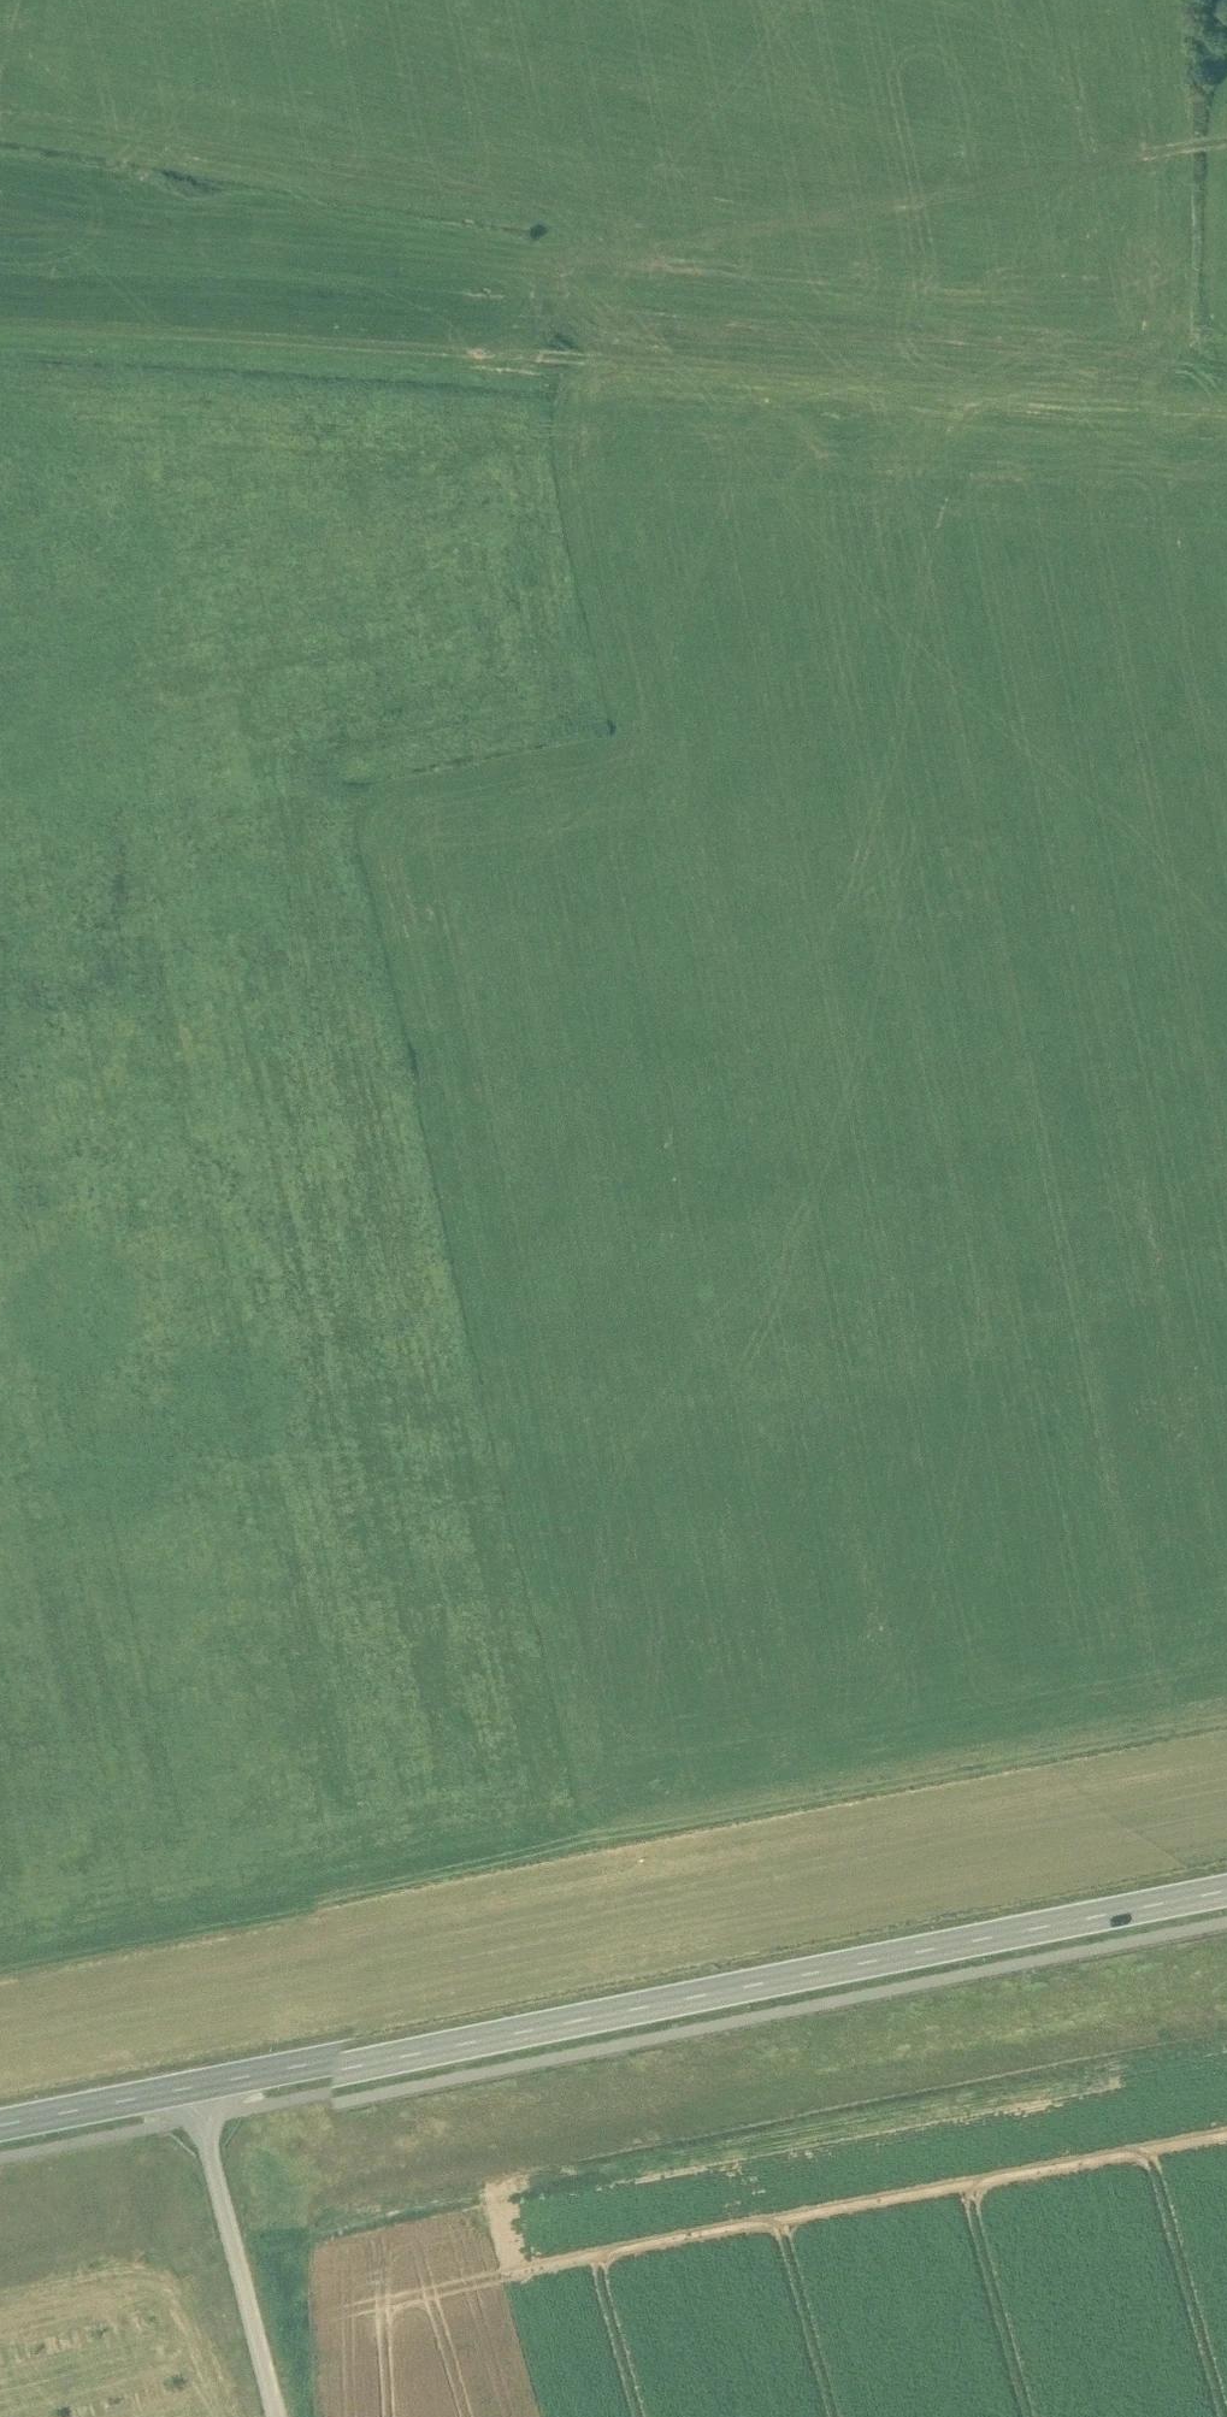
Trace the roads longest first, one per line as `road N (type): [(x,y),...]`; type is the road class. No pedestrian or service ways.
road 1 (secondary): [(1226,1885),(0,2134)]
road 2 (track): [(196,2095),(277,2416)]

